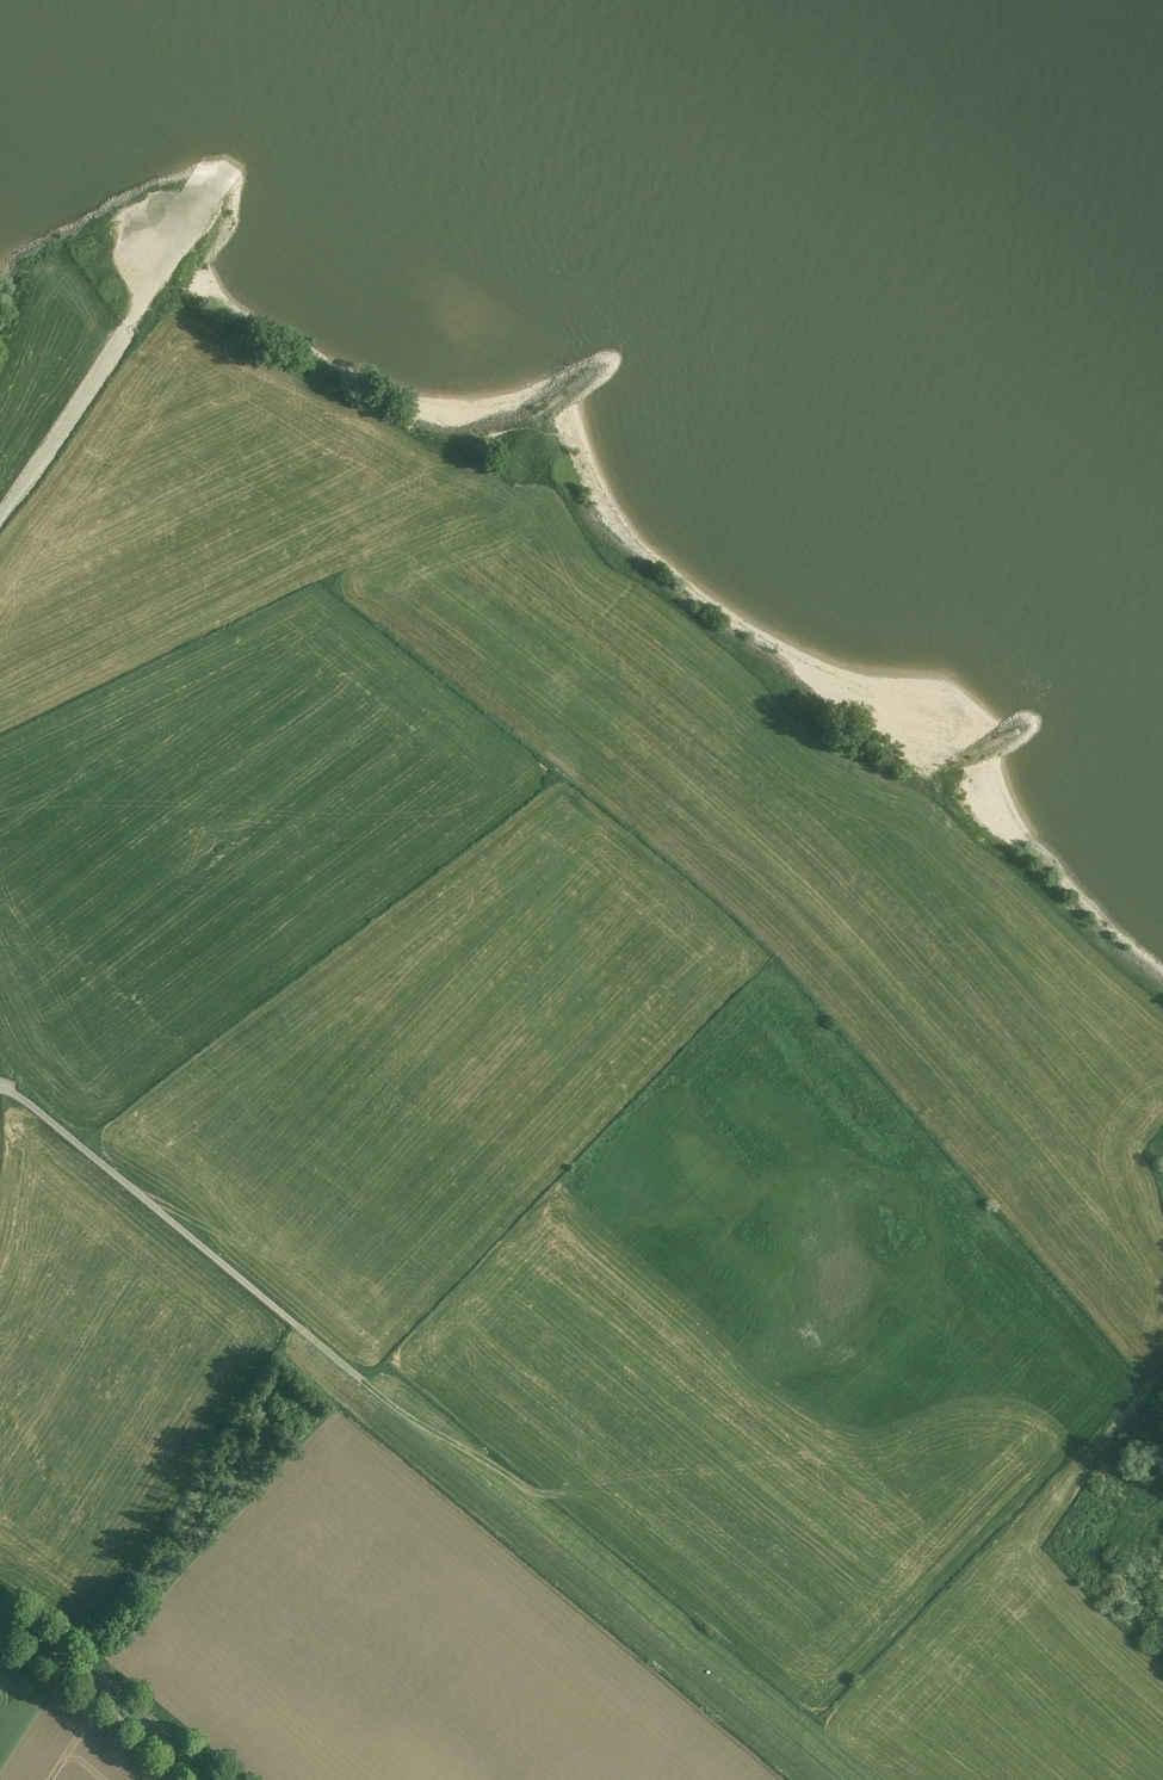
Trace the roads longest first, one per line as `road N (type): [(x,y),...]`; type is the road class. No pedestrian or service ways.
road 1 (track): [(0,1085),(384,1402)]
road 2 (secondary): [(218,1779),(0,1603)]

